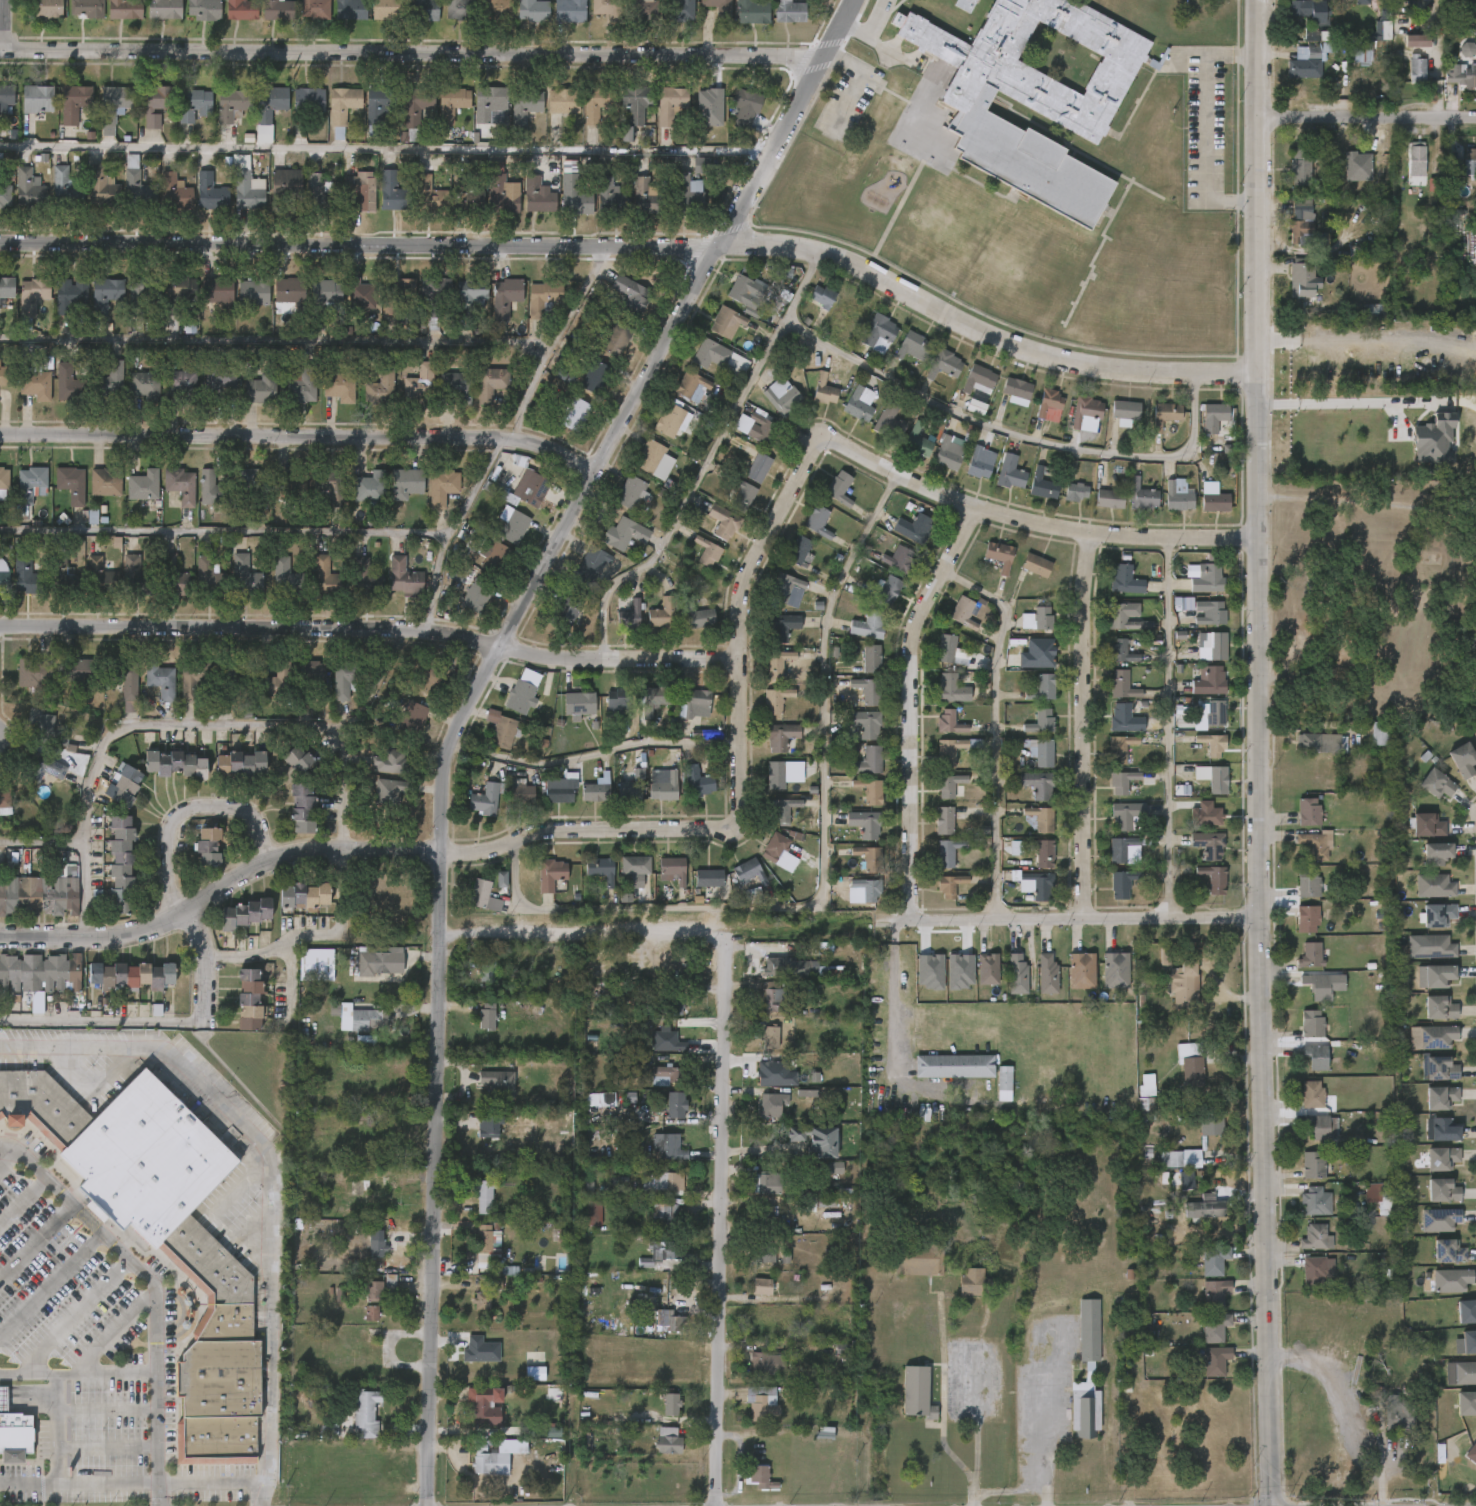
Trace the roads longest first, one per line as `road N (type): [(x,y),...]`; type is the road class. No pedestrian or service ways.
road 1 (tertiary): [(433,1505),(453,751),(503,643),(855,0)]
road 2 (tertiary): [(1271,1505),(1258,916),(1254,0)]
road 3 (residential): [(0,239),(604,248),(769,240),(806,246),(959,324),(1075,367),(1254,377)]
road 4 (residential): [(0,52),(823,59)]
road 5 (residential): [(0,627),(409,623),(476,630),(546,655),(743,662)]
road 6 (residential): [(724,829),(570,826),(474,852),(340,843),(306,850),(135,933),(0,937)]
road 7 (residential): [(0,430),(501,440),(562,455),(594,474)]
road 8 (residential): [(722,1505),(717,935)]
road 9 (residential): [(1257,539),(1177,541),(1045,526),(980,509),(830,441),(819,446)]
road 10 (residential): [(910,919),(912,654),(980,509)]
road 11 (residential): [(819,446),(743,606),(743,810),(739,826),(724,829)]
road 12 (residential): [(1088,917),(1095,535)]
road 13 (residential): [(910,919),(1258,916)]
road 14 (residential): [(444,932),(717,935)]
road 15 (residential): [(169,921),(169,839),(194,806),(259,810),(281,861)]
road 16 (residential): [(1254,118),(1475,116)]

